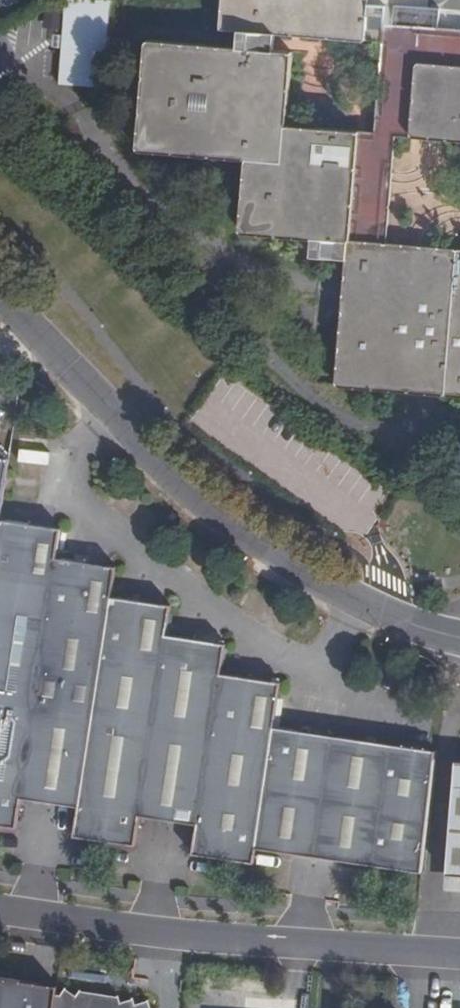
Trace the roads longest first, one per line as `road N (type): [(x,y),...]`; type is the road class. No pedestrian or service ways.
road 1 (residential): [(0,289),(124,424),(256,537),(336,589),(459,639)]
road 2 (unclassified): [(459,946),(185,930),(0,905)]

